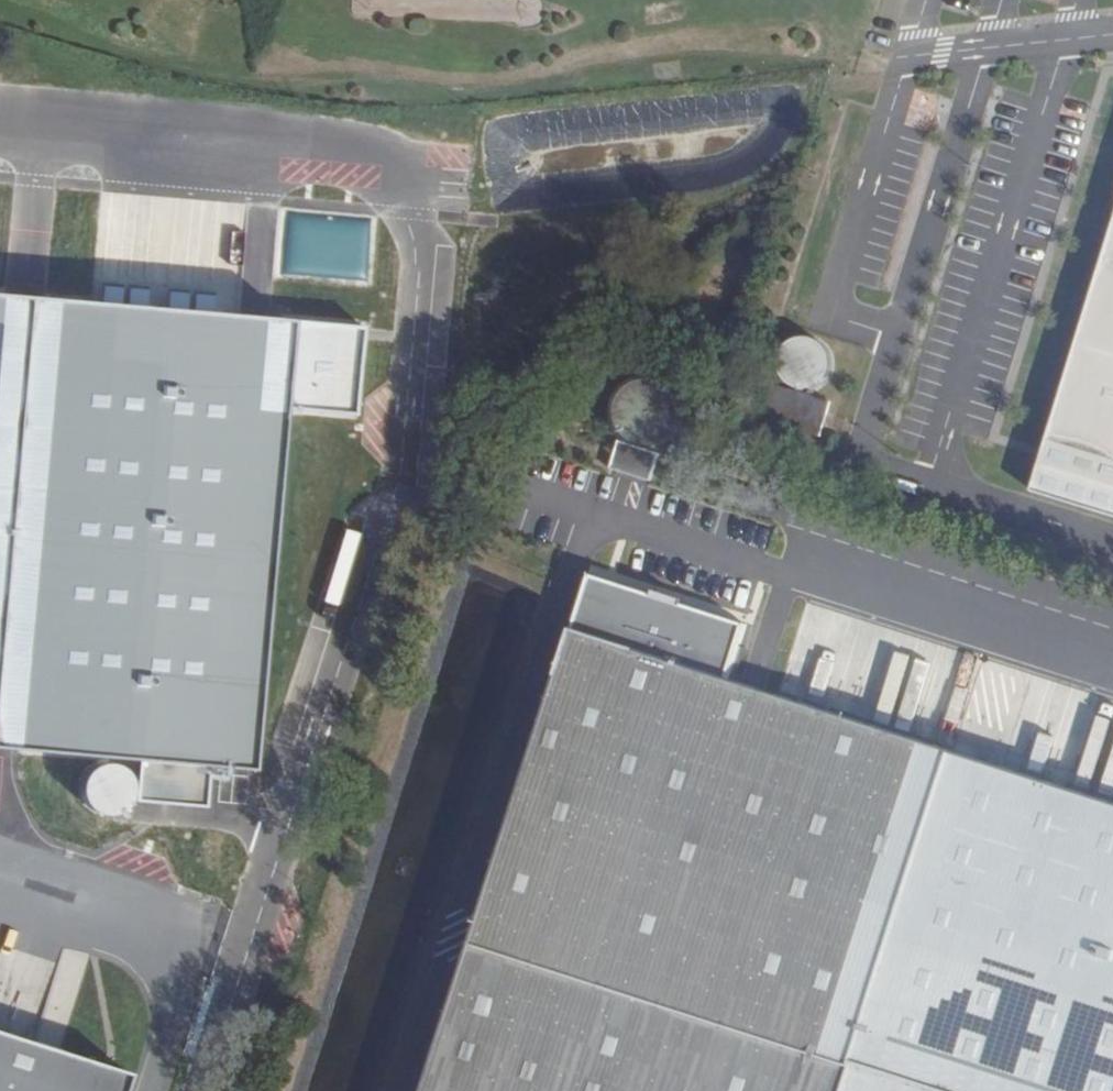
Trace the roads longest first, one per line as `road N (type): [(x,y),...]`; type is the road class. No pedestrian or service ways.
road 1 (track): [(542,687),(410,1090)]
road 2 (unclassified): [(901,58),(1112,35)]

